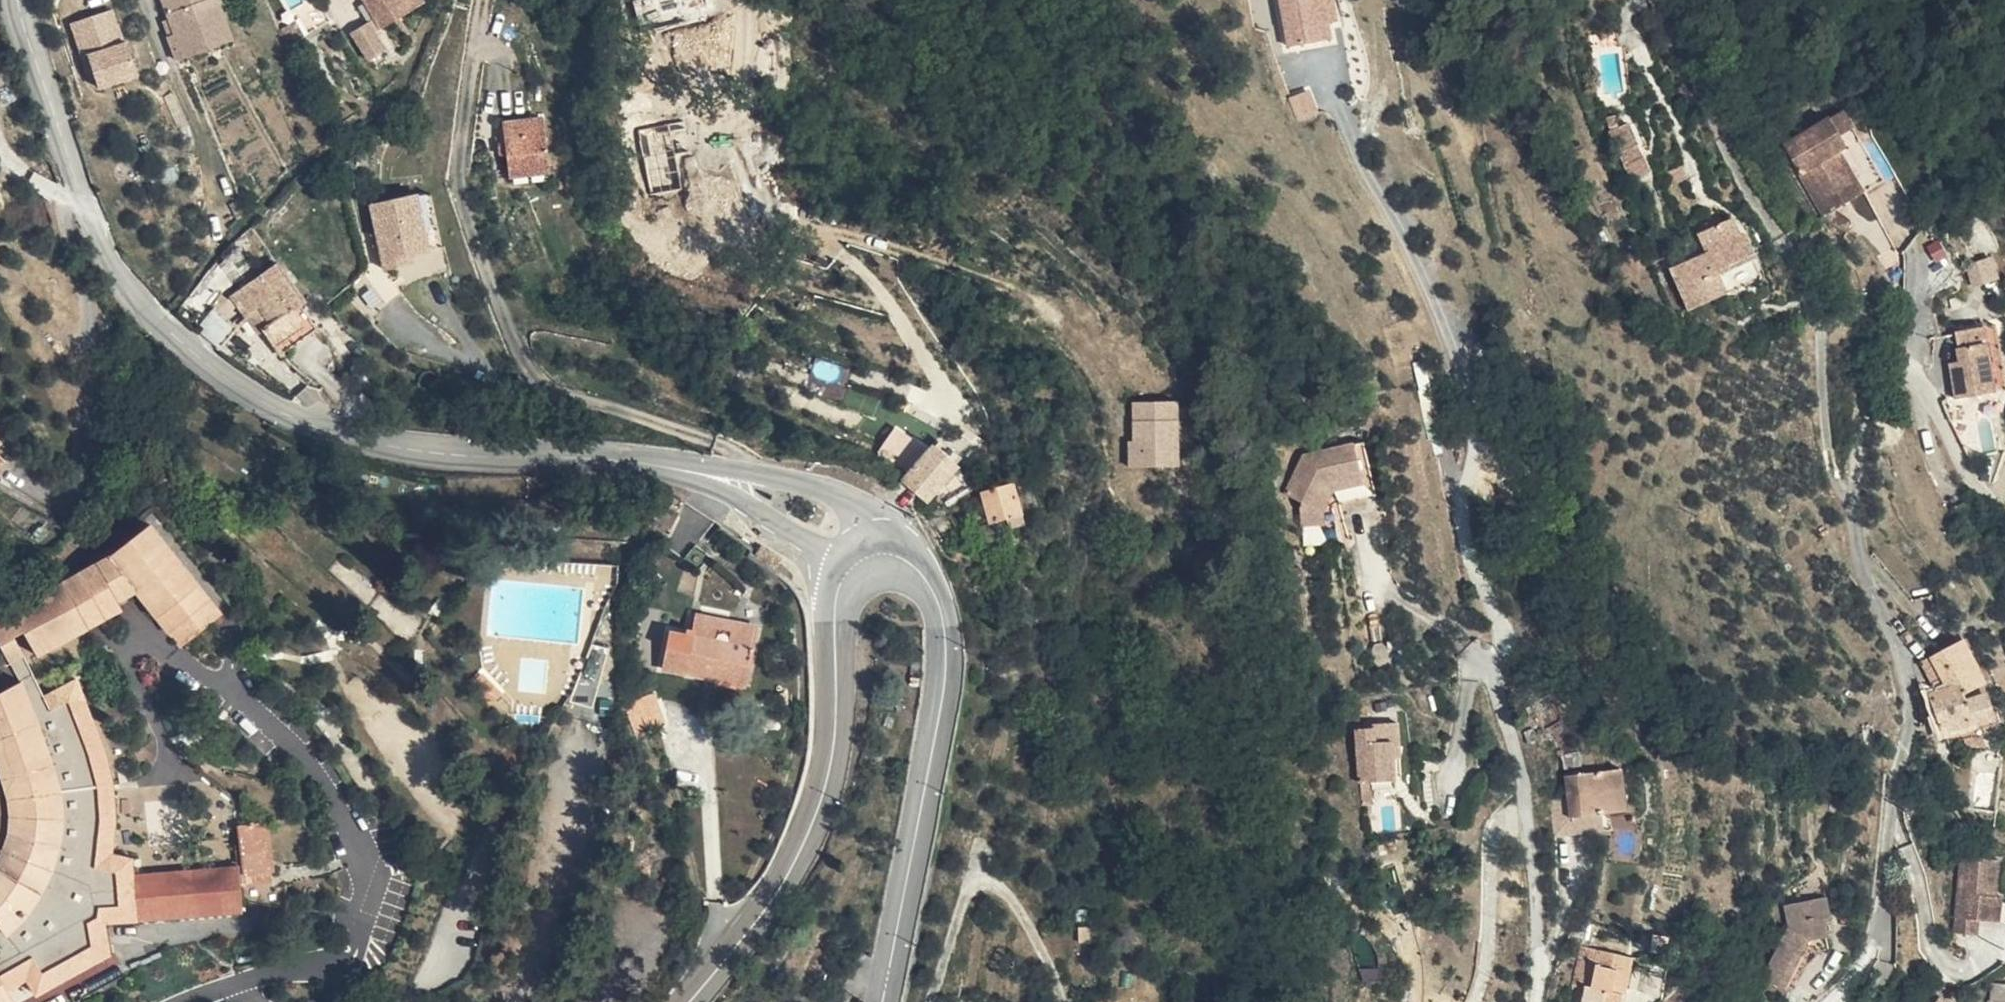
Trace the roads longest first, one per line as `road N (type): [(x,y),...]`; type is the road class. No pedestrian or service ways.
road 1 (tertiary): [(682,469),(563,454),(453,454),(374,438),(279,411),(195,354),(143,309),(112,260),(66,151),(22,0)]
road 2 (residential): [(1925,375),(1900,373),(1875,384),(1858,463),(1852,516),(1862,574),(1894,635),(1909,696),(1876,932),(1856,979),(1829,1001)]
road 3 (residential): [(752,475),(731,449),(662,419),(572,397),(531,377),(464,213),(461,165),(487,0)]
road 4 (secondary): [(882,1001),(947,663),(937,598),(923,575),(884,553)]
road 5 (secondary): [(844,577),(835,621),(835,736),(822,791),(777,893),(691,1001)]
road 6 (residential): [(589,0),(603,75),(647,153),(726,201),(825,229)]
road 7 (residential): [(1531,1001),(1536,882),(1517,749),(1483,668)]
road 8 (tertiary): [(682,469),(742,500),(844,577)]
road 9 (tertiary): [(884,553),(878,523),(855,502),(752,475)]
road 10 (residential): [(2004,516),(1960,450),(1925,375)]
road 11 (residential): [(1925,375),(1914,351),(1915,254)]

